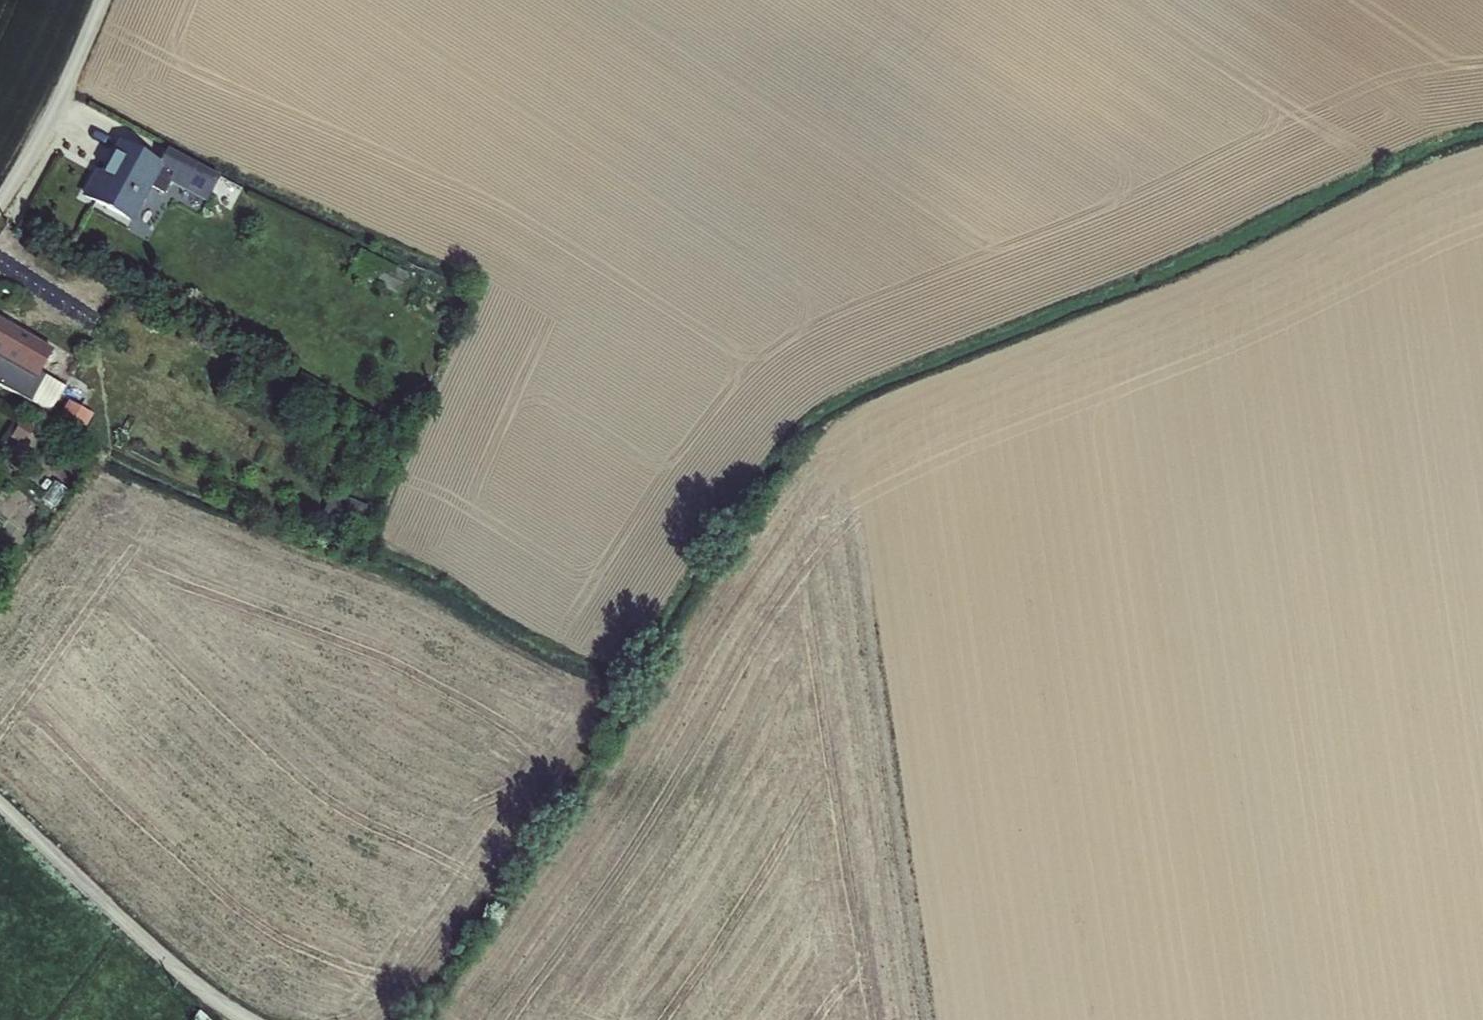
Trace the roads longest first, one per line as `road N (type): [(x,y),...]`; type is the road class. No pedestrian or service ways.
road 1 (residential): [(0,802),(221,1001),(254,1019)]
road 2 (residential): [(0,184),(35,141),(97,0)]

